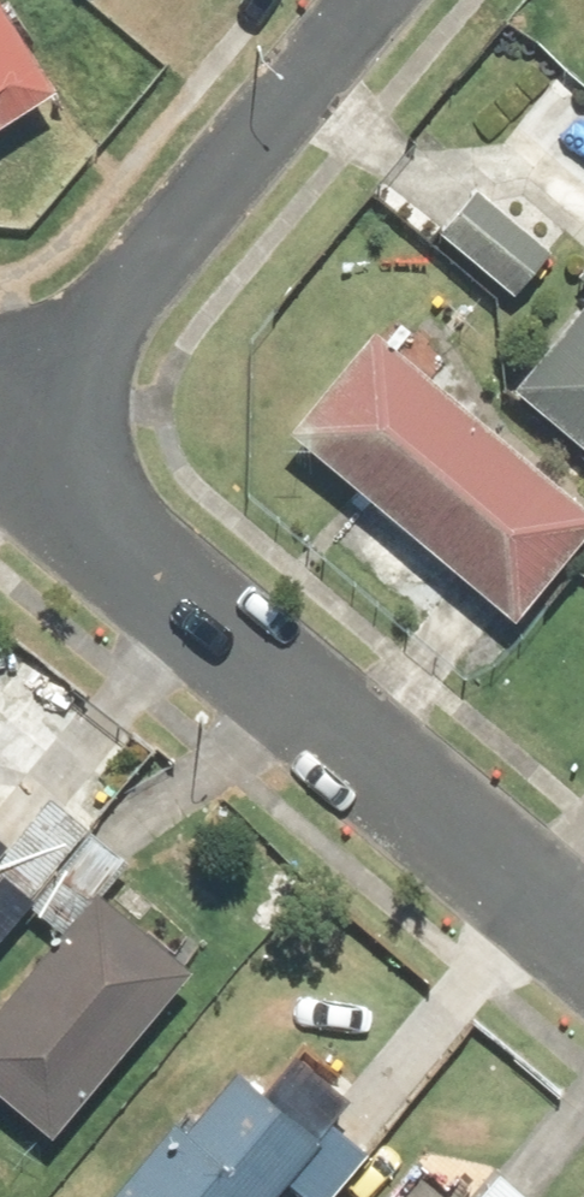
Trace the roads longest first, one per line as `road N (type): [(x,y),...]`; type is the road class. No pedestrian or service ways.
road 1 (residential): [(7,441),(583,935)]
road 2 (residential): [(373,0),(7,441)]

